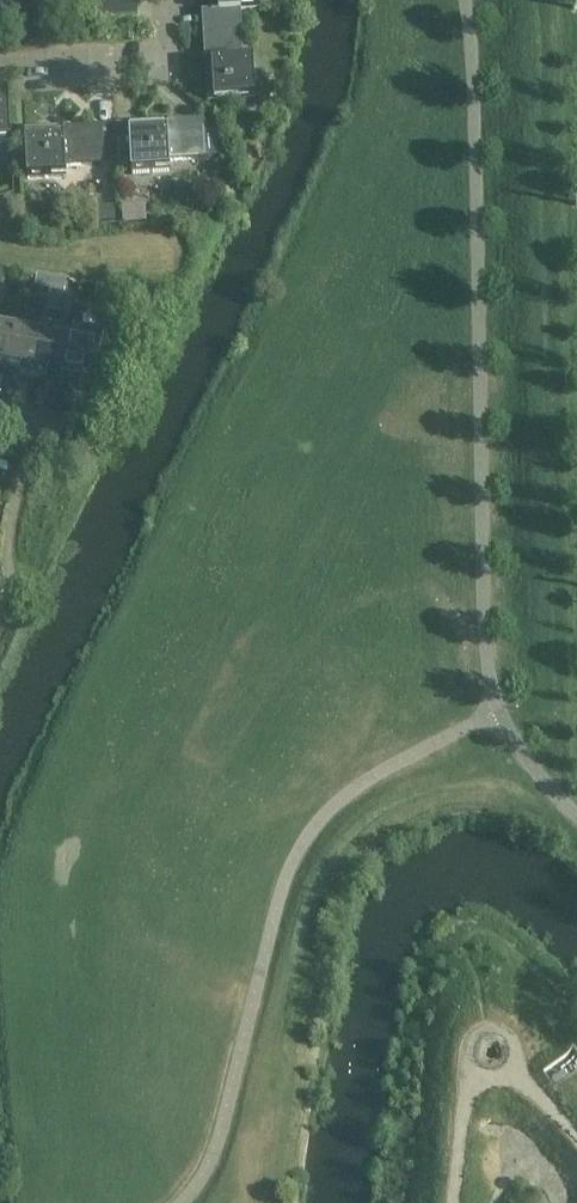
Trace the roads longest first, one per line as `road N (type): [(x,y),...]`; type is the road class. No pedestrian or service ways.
road 1 (residential): [(0,60),(171,52),(171,0)]

